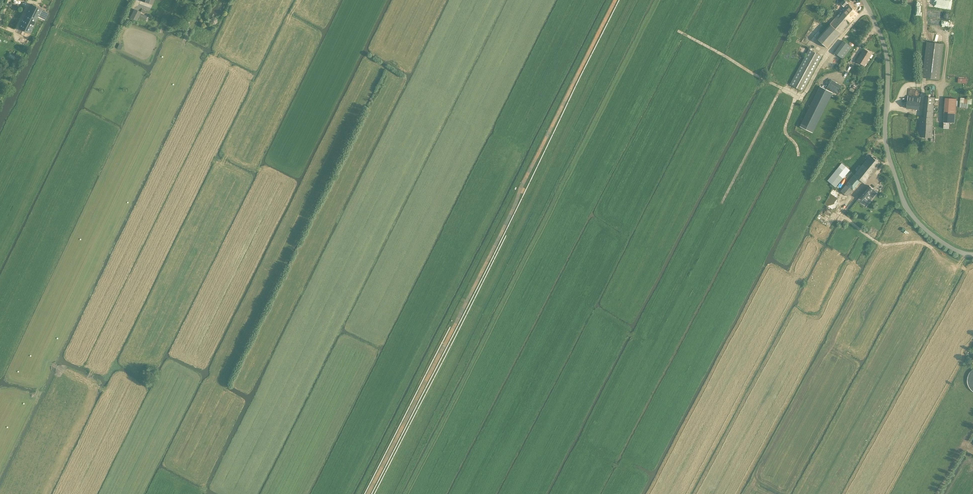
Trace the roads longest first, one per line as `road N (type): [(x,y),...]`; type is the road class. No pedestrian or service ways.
road 1 (unclassified): [(972,254),(933,235),(902,199),(886,135),(884,46),(865,0)]
road 2 (track): [(858,196),(839,214),(880,243),(929,246)]

